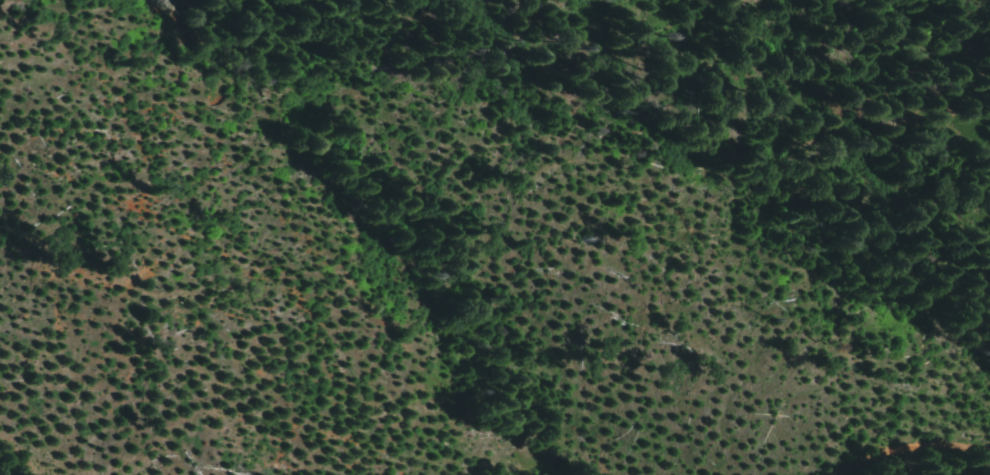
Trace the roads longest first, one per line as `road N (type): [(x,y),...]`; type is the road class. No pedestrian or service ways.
road 1 (track): [(398,0),(412,25),(404,100),(379,125),(321,125),(238,92),(136,0)]
road 2 (track): [(859,474),(884,458),(950,446),(989,453)]

